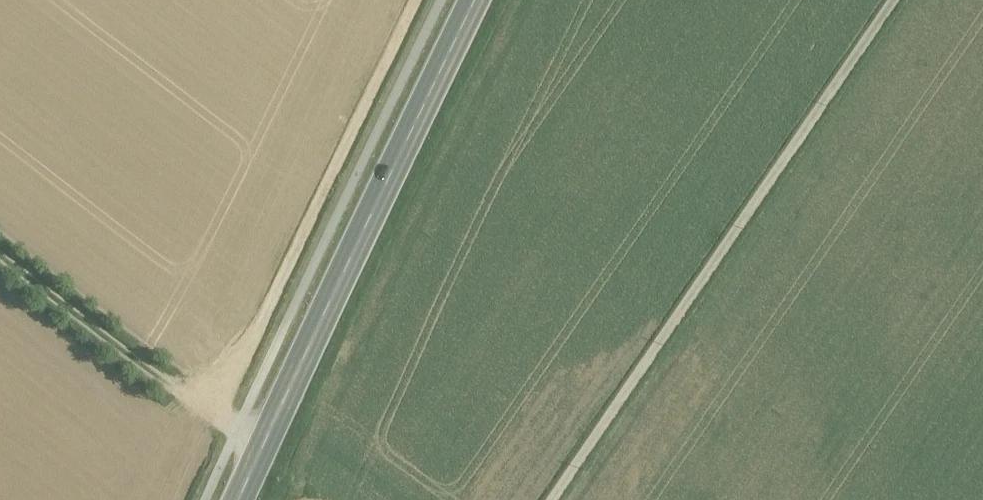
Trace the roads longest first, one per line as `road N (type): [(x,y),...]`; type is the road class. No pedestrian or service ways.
road 1 (track): [(897,0),(558,499)]
road 2 (primary): [(482,0),(243,499)]
road 3 (track): [(218,416),(422,0)]
road 4 (track): [(245,430),(0,248)]

